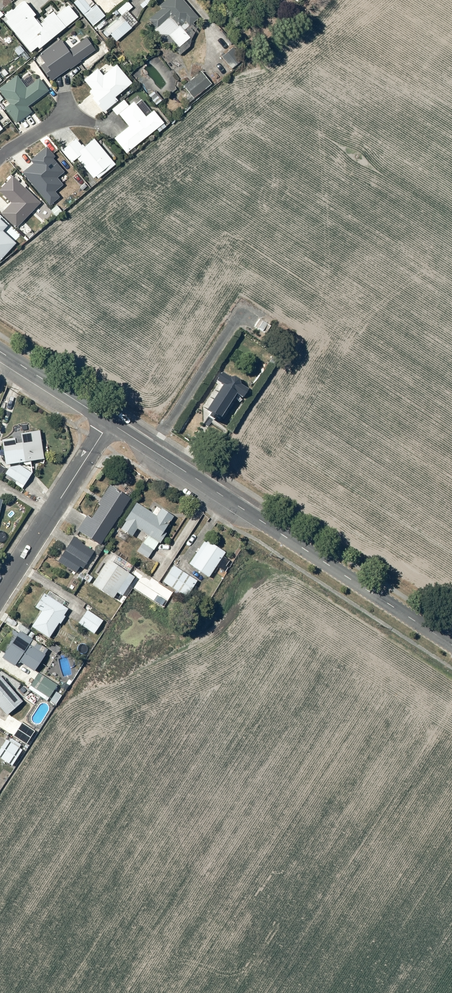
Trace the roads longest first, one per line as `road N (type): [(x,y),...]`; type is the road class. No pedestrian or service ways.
road 1 (tertiary): [(110,423),(451,644)]
road 2 (residential): [(110,423),(0,584)]
road 3 (tertiary): [(0,352),(110,423)]

